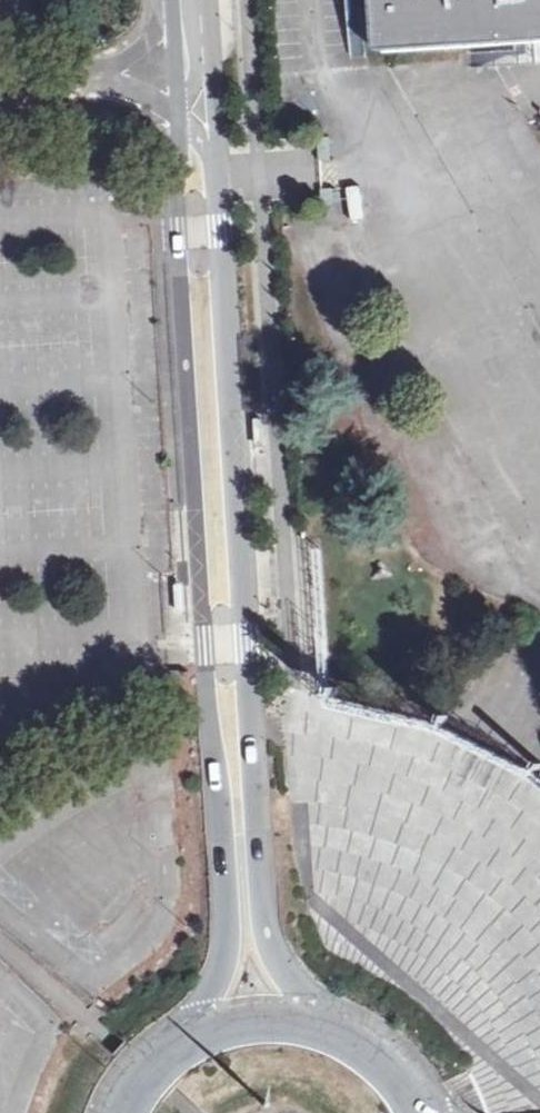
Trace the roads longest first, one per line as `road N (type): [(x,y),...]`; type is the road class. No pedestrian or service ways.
road 1 (secondary): [(196,119),(171,190),(230,940),(186,1044)]
road 2 (secondary): [(339,1030),(284,964),(270,928),(215,186),(196,119)]
road 3 (secondary): [(339,1030),(261,1018),(186,1044)]

